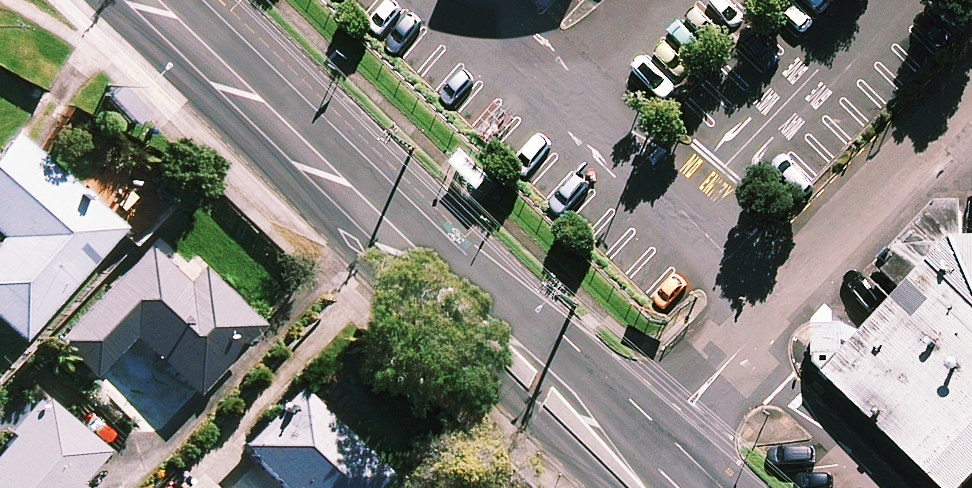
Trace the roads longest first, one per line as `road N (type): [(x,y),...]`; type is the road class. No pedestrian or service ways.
road 1 (residential): [(971,109),(775,302),(658,439)]
road 2 (tertiary): [(341,192),(464,267),(658,439)]
road 3 (tertiary): [(605,487),(415,306),(341,192)]
road 4 (tertiary): [(139,0),(341,192)]

